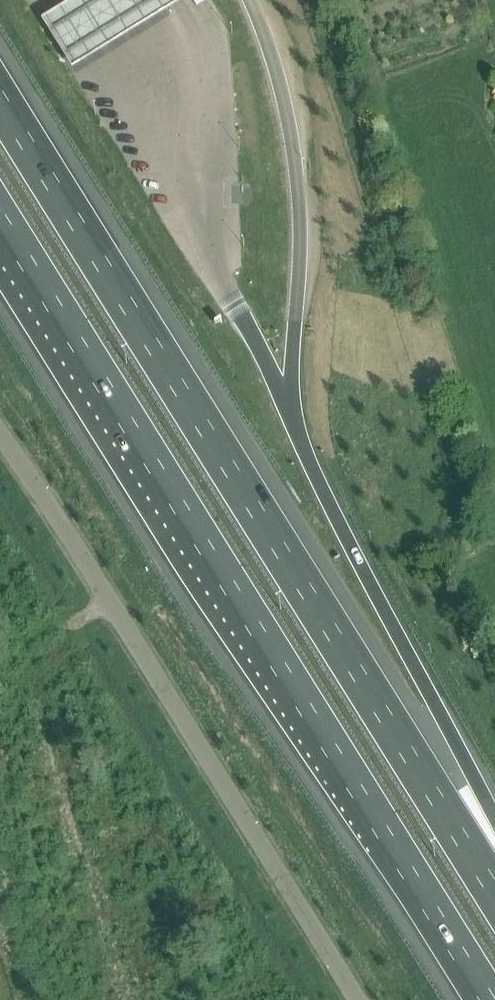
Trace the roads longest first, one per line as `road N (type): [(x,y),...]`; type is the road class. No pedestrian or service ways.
road 1 (motorway): [(494,889),(0,97)]
road 2 (motorway): [(0,222),(492,999)]
road 3 (unclassified): [(360,999),(0,436)]
road 4 (motorway): [(494,835),(336,520),(295,418)]

